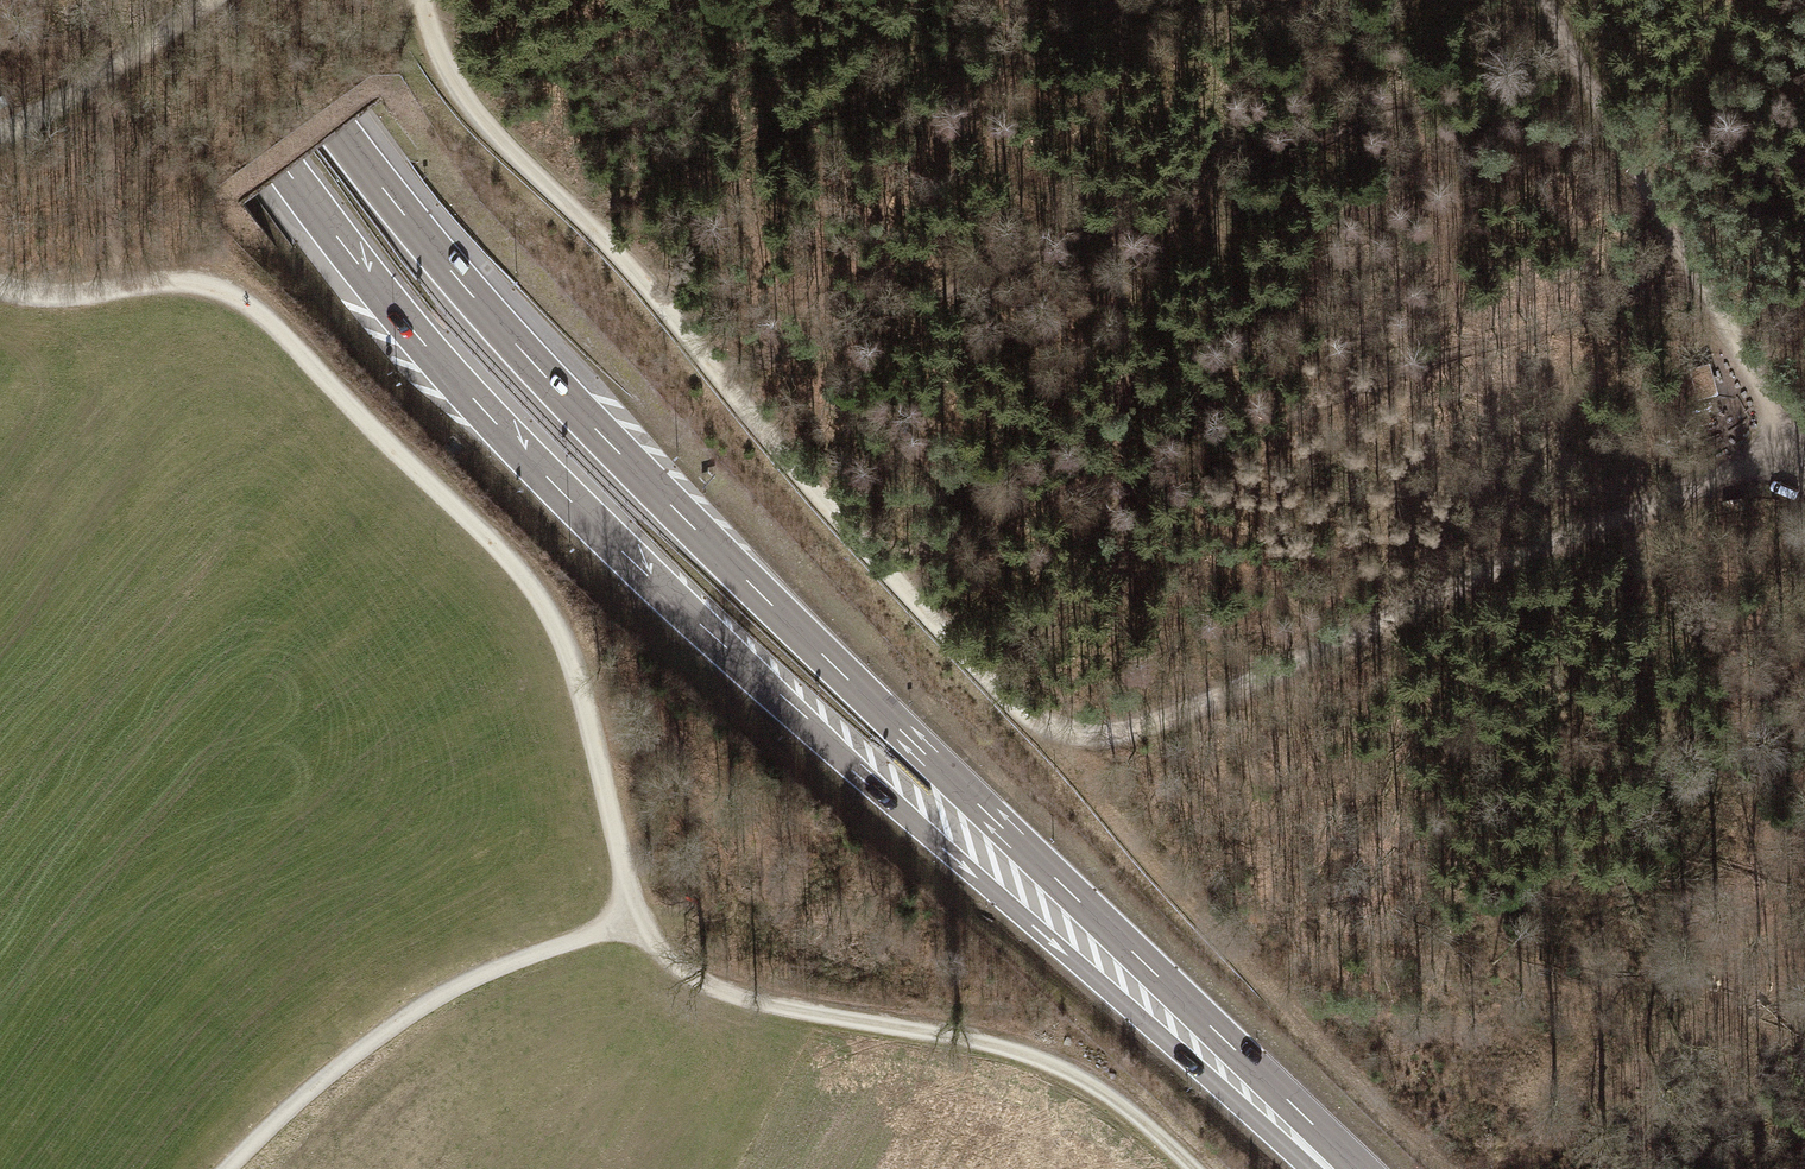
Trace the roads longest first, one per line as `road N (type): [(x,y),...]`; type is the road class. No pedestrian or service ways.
road 1 (track): [(414,0),(433,54),(467,109),(646,285),(949,648),(1041,725),(1099,735),(1164,724),(1506,561),(1788,448)]
road 2 (track): [(0,293),(59,300),(176,281),(217,288),(262,314),(514,564),(568,649),(583,695),(637,917),(470,980),(424,1007),(233,1168)]
road 3 (motorway): [(954,782),(530,361),(338,132),(248,0)]
road 4 (motorway): [(161,0),(400,316),(569,500),(719,642)]
road 5 (trunk): [(719,642),(1313,1168)]
road 6 (track): [(1192,1168),(1125,1109),(1065,1073),(941,1035),(772,1011),(704,989),(654,946),(637,917)]
road 7 (trunk): [(1352,1168),(954,782)]
road 8 (track): [(1546,0),(1604,124),(1788,448)]
road 9 (track): [(0,117),(83,81),(202,0)]

